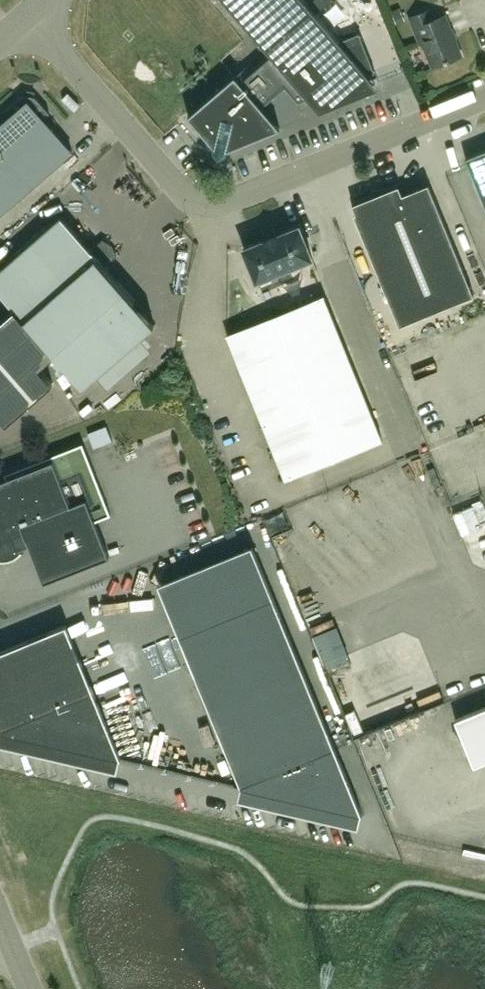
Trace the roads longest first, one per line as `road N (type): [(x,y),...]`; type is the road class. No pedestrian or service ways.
road 1 (unclassified): [(484,98),(210,204),(176,186),(30,14)]

